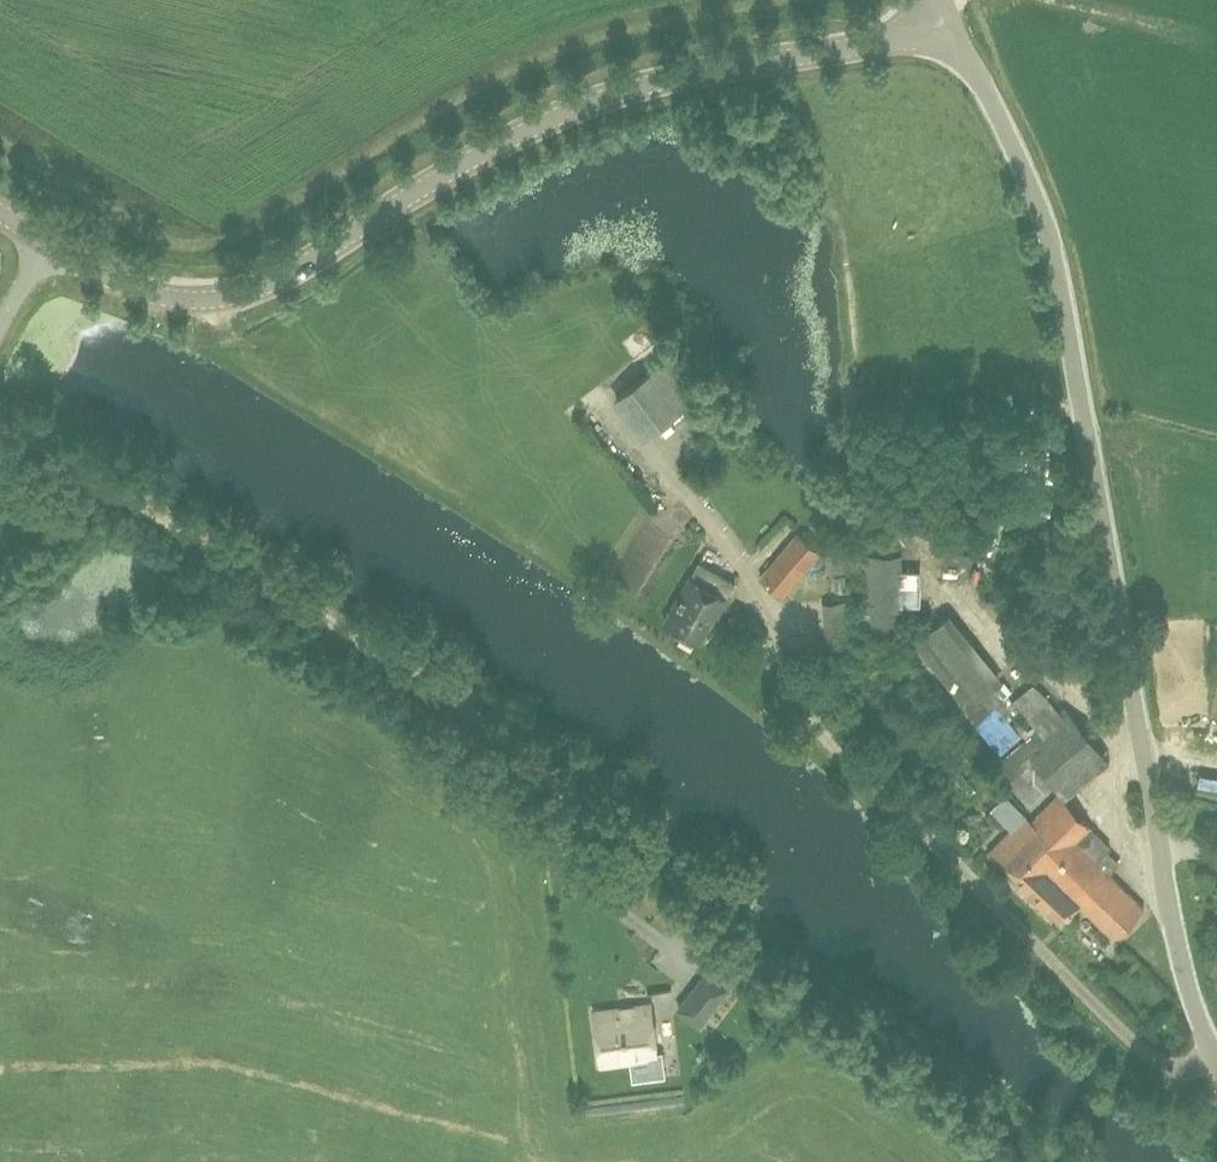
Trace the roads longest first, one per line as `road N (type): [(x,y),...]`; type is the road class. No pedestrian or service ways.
road 1 (unclassified): [(1216,1055),(1194,1007),(1169,902),(1050,240),(952,29)]
road 2 (unclassified): [(50,245),(145,294),(231,299),(283,278),(457,170),(586,105),(666,80),(952,29)]
road 3 (track): [(0,422),(281,590),(504,735),(545,772)]
road 4 (unclassified): [(1216,1057),(1177,1070),(1144,1052),(838,750)]
road 5 (track): [(1050,0),(1208,37)]

